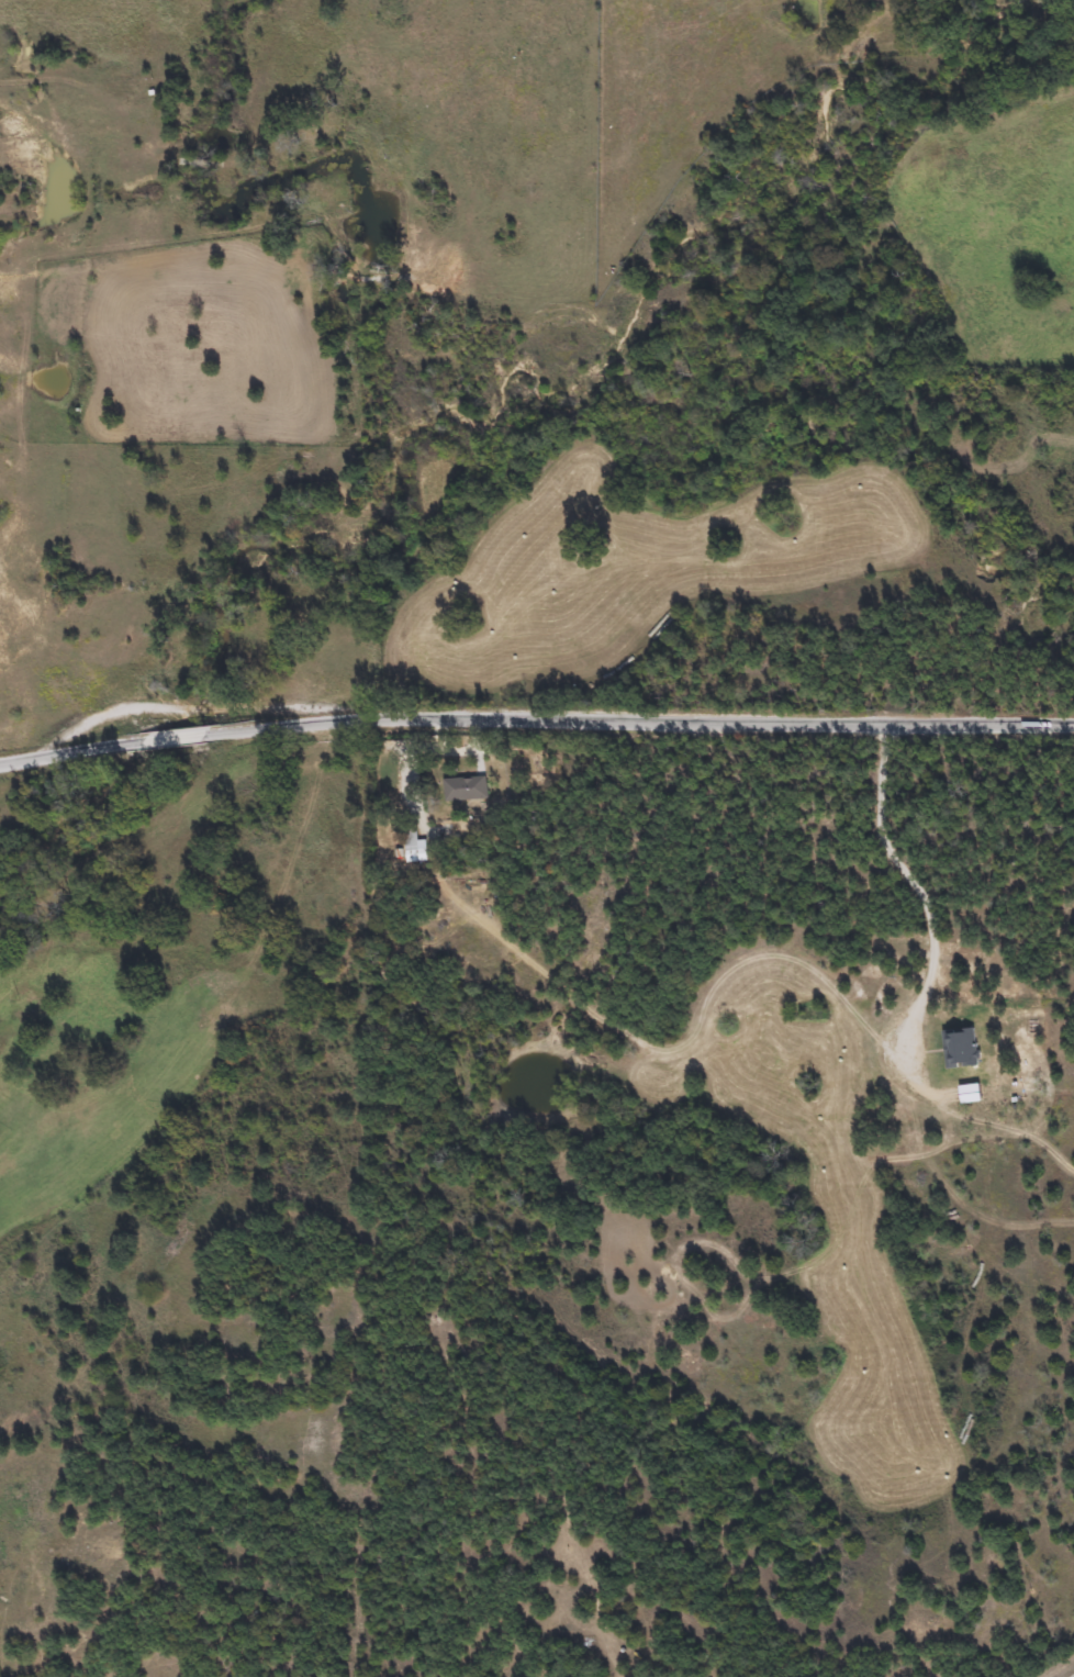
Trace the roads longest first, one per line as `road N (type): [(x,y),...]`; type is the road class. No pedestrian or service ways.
road 1 (residential): [(0,758),(299,706),(1073,721)]

